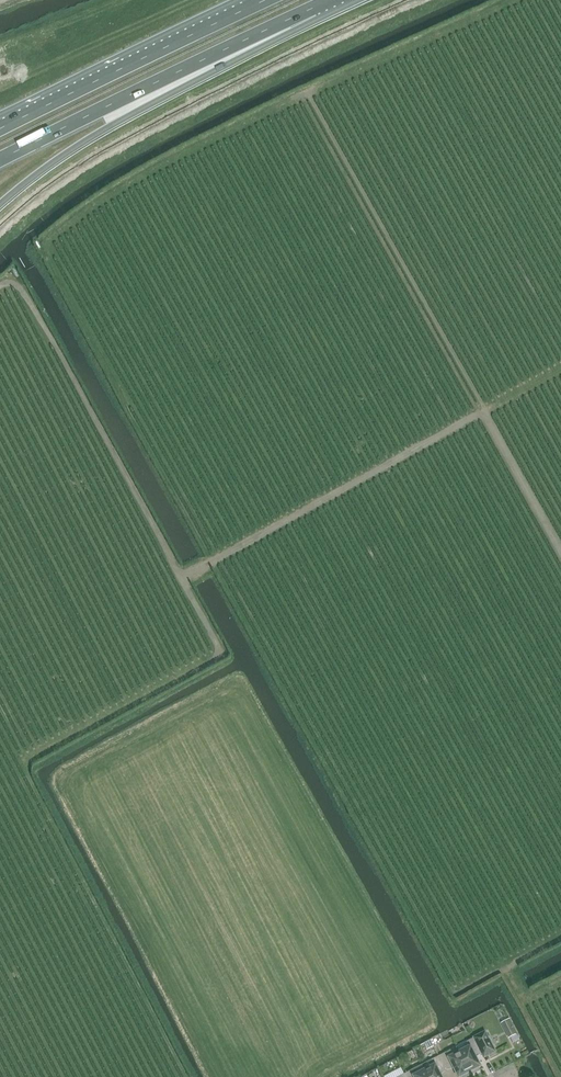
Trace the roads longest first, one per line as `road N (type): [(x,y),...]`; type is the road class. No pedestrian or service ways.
road 1 (trunk): [(0,204),(80,143),(262,46),(313,8)]
road 2 (trunk): [(0,160),(313,8)]
road 3 (trunk): [(264,0),(0,128)]

